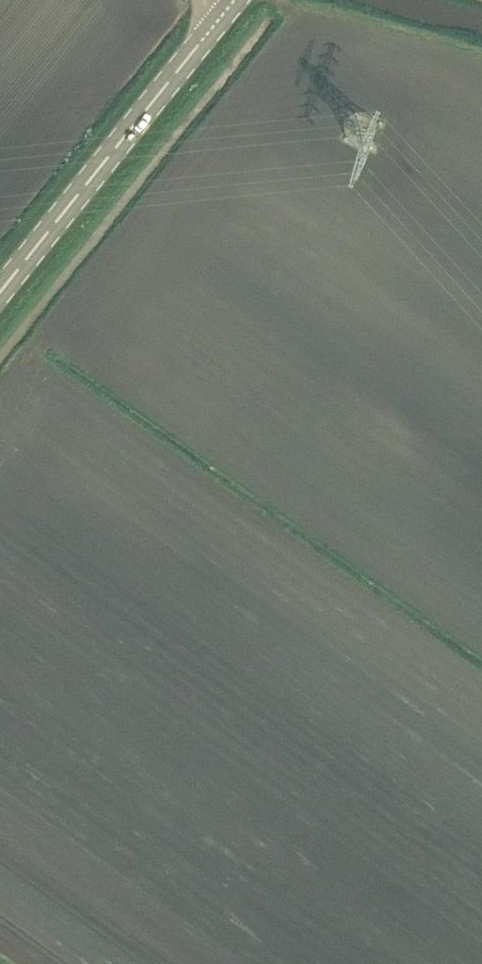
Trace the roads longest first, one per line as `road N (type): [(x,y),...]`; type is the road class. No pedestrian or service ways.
road 1 (secondary): [(0,294),(231,4)]

